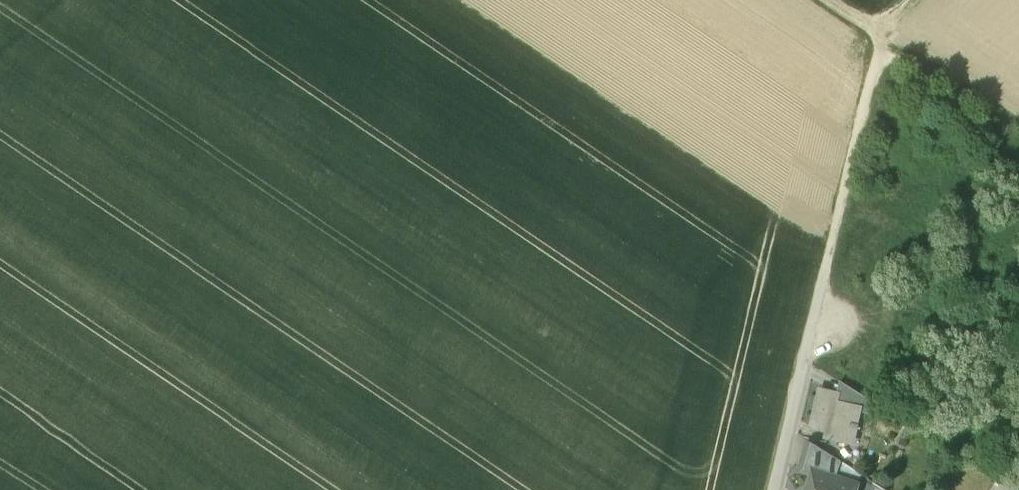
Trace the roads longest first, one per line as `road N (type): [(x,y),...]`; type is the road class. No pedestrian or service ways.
road 1 (track): [(827,0),(872,31),(883,50),(916,60),(1018,137)]

